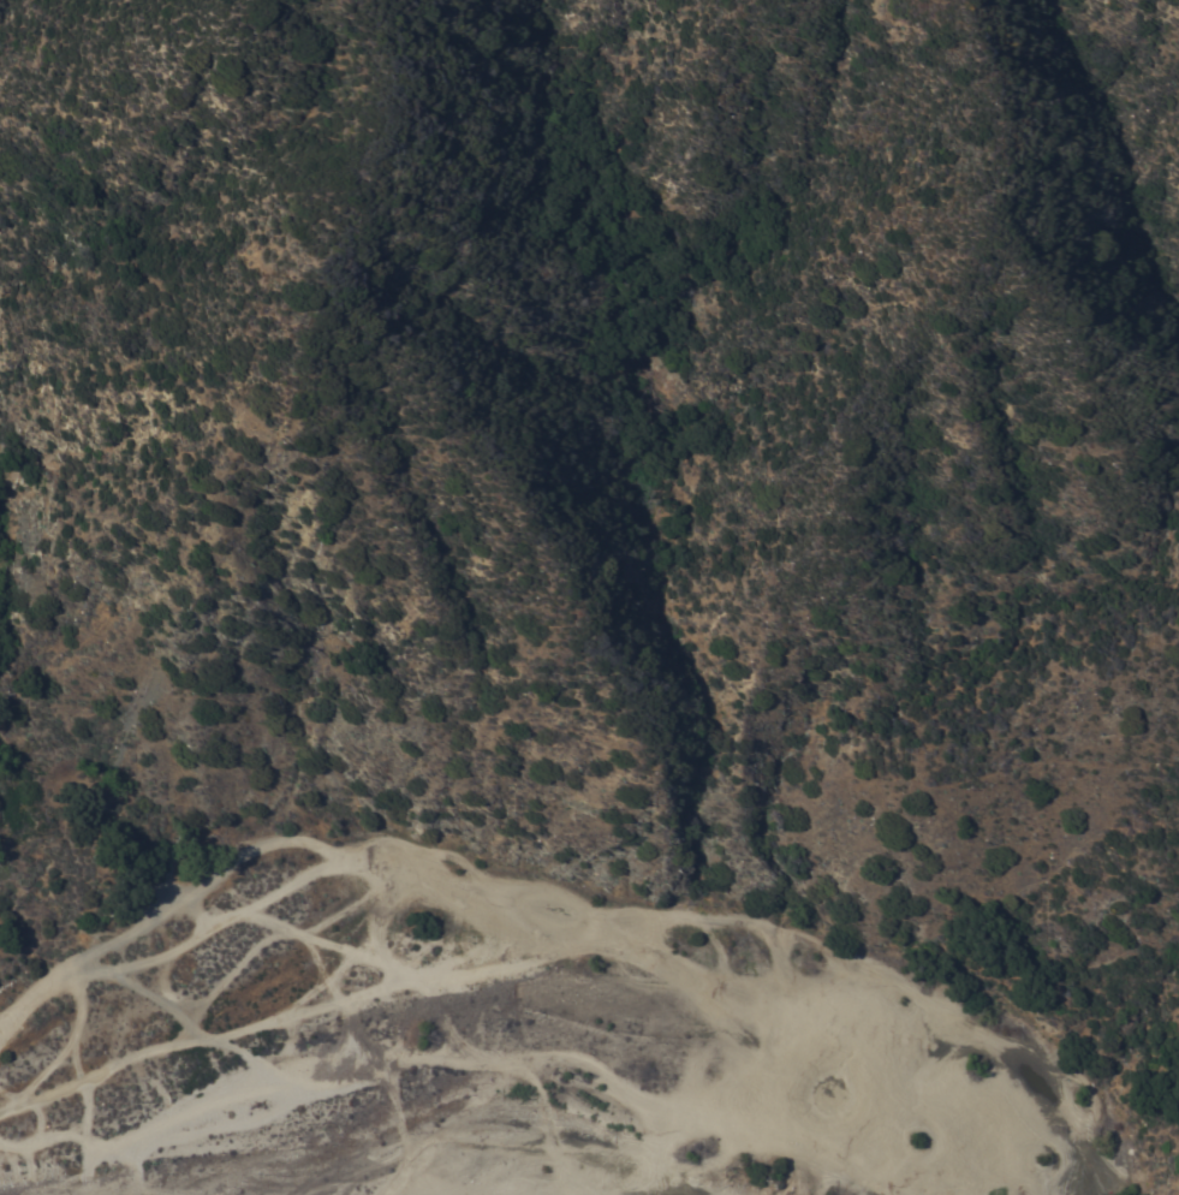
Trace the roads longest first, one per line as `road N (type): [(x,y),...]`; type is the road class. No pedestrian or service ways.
road 1 (track): [(908,1194),(886,1122),(808,1029),(713,980),(552,950),(367,991),(154,1053),(0,1111)]
road 2 (track): [(475,1194),(583,1153),(671,1194)]

